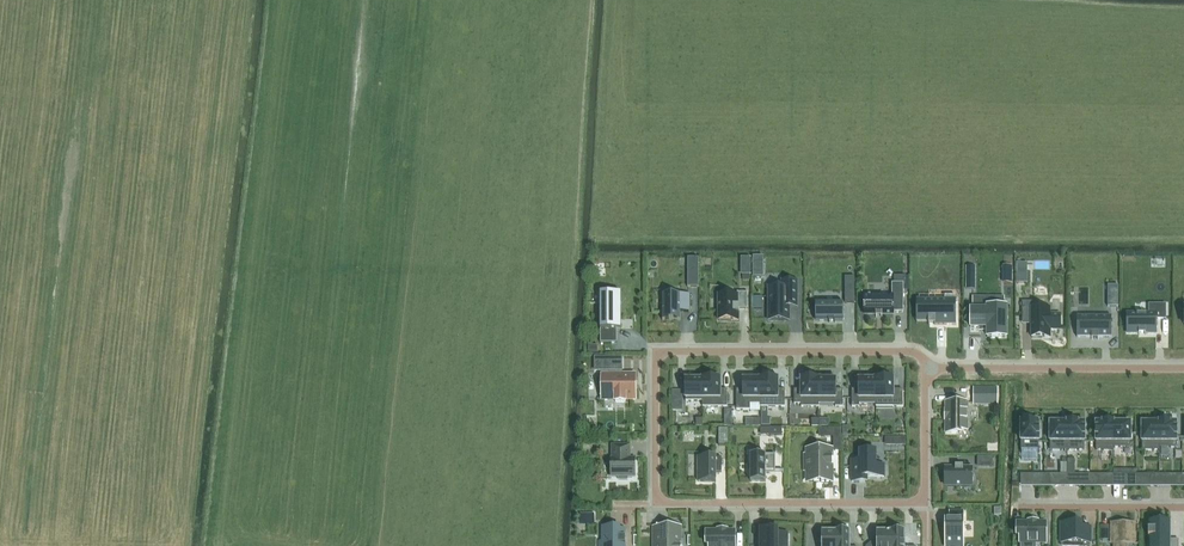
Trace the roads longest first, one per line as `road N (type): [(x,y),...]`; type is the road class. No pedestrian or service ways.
road 1 (residential): [(927,366),(915,348),(654,349),(653,505),(927,505)]
road 2 (residential): [(1183,366),(927,366)]
road 3 (residential): [(1183,507),(1022,507)]
road 4 (residential): [(927,505),(927,366)]

